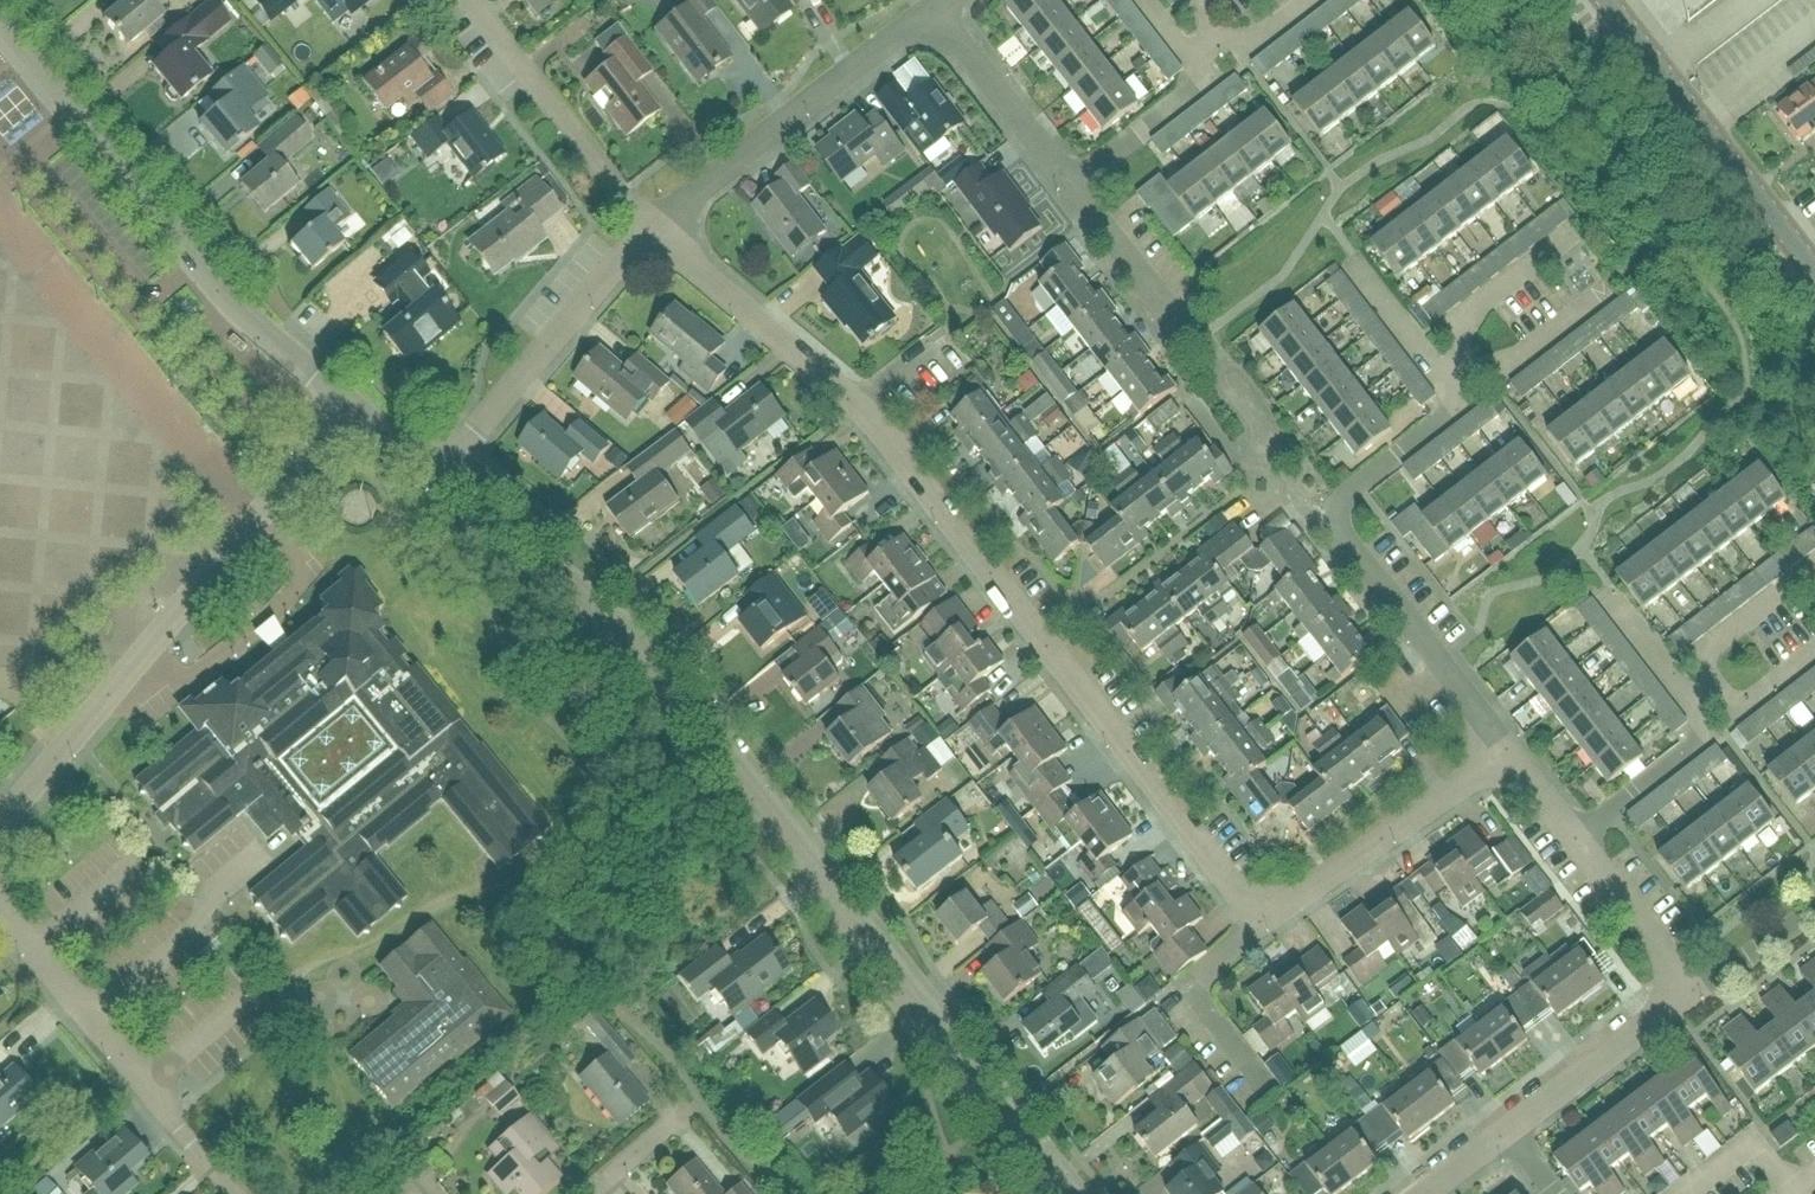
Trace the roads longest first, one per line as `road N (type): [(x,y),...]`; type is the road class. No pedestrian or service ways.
road 1 (residential): [(1060,1193),(949,1041),(623,633),(436,480)]
road 2 (residential): [(1258,927),(858,405)]
road 3 (residential): [(348,406),(219,290),(8,39)]
road 4 (residential): [(654,233),(935,8)]
road 5 (residential): [(1814,273),(1605,0)]
road 6 (residential): [(1276,462),(1068,189)]
road 7 (residential): [(436,480),(654,233)]
road 8 (residential): [(1258,927),(1508,749)]
road 9 (residential): [(654,233),(469,0)]
road 10 (residential): [(1508,749),(1335,517)]
road 11 (unclassified): [(132,667),(194,674),(304,580),(263,511)]
road 12 (unclassified): [(178,1129),(0,915)]
road 13 (residential): [(858,405),(654,233)]
road 14 (residential): [(1508,1129),(1699,993)]
road 15 (residential): [(1068,189),(935,8)]
road 16 (residential): [(1272,1092),(1190,985),(1258,927)]
road 17 (residential): [(1068,189),(1207,82),(1190,58)]
road 18 (residential): [(1335,517),(1343,497),(1462,403),(1443,379)]
road 19 (residential): [(132,667),(263,511)]
road 20 (residential): [(1699,993),(1575,835)]
road 21 (residential): [(0,818),(132,667)]
road 22 (residential): [(1575,835),(1706,732),(1692,705)]
road 23 (residential): [(1466,361),(1485,365),(1529,353),(1607,282)]
road 24 (residential): [(1721,686),(1710,672),(1713,651),(1814,569)]
road 25 (residential): [(1466,361),(1464,344),(1487,303),(1569,239)]
road 26 (residential): [(1443,379),(1352,261)]
road 27 (residential): [(1688,1193),(1754,1143),(1790,1193)]
road 28 (residential): [(1814,914),(1699,993)]
road 29 (residential): [(1692,705),(1609,598)]
road 30 (residential): [(263,511),(348,406)]

